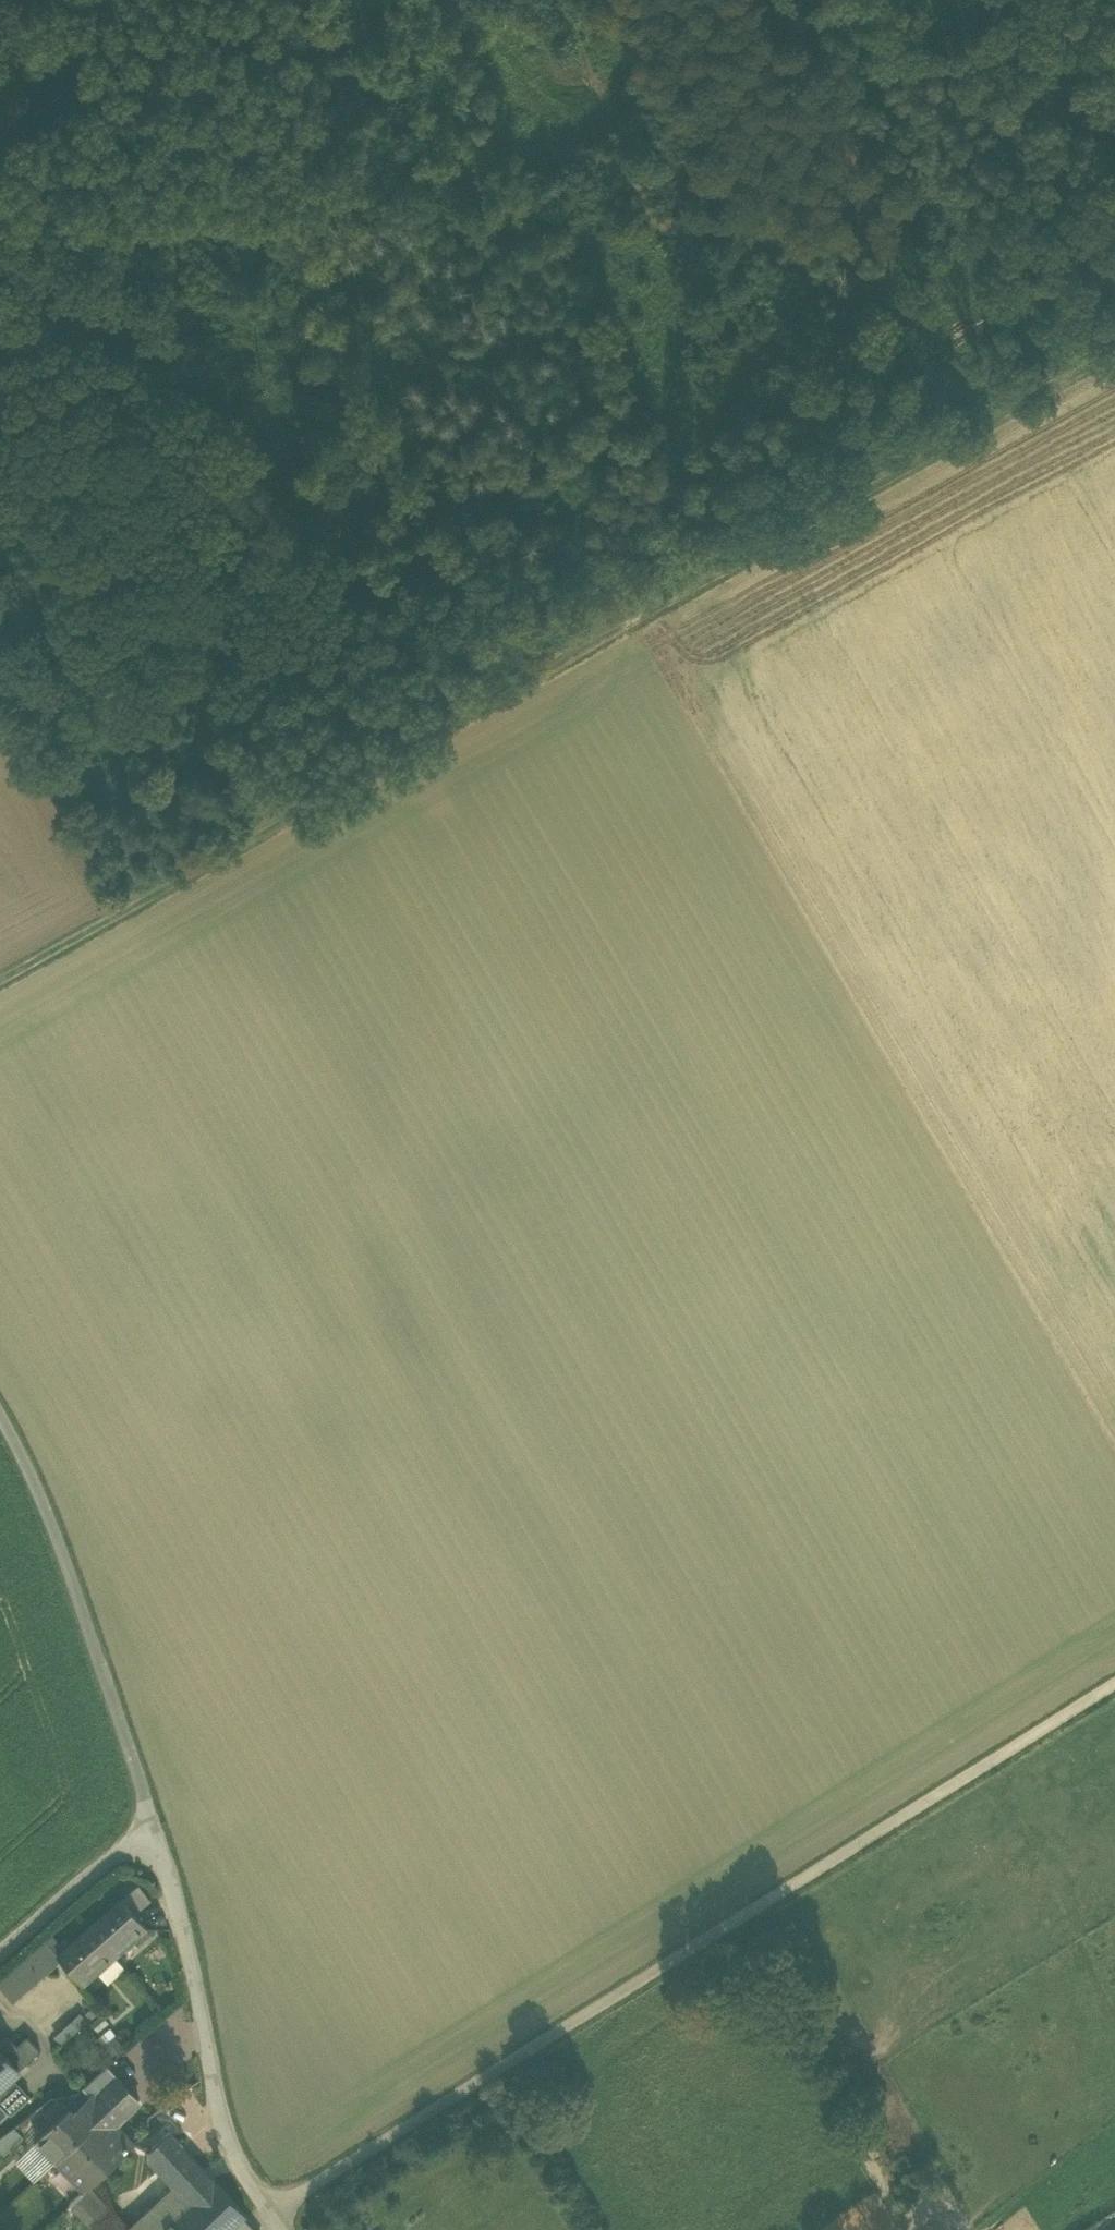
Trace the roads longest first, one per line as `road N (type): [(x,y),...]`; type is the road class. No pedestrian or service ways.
road 1 (track): [(0,979),(1114,356)]
road 2 (track): [(1114,1681),(267,2210)]
road 3 (residential): [(0,1416),(38,1481),(153,1821)]
road 4 (residential): [(153,1821),(228,2147),(281,2229)]
road 5 (residential): [(153,1821),(0,1956)]

